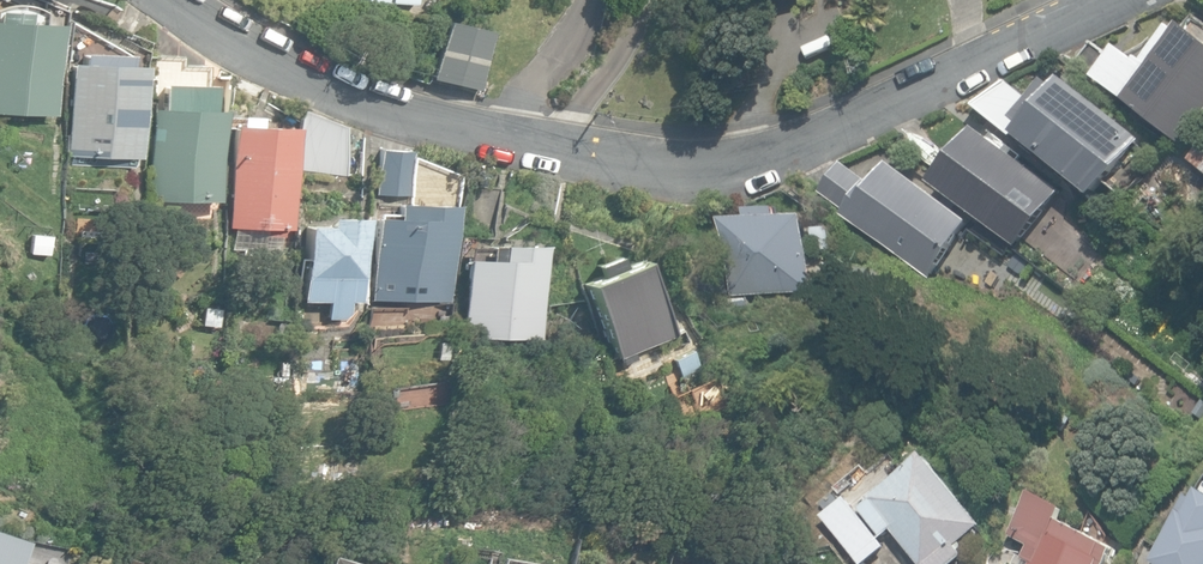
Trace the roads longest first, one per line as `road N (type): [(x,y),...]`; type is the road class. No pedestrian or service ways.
road 1 (residential): [(177,0),(390,108),(674,176),(742,166),(807,143),(964,60),(1104,0)]

